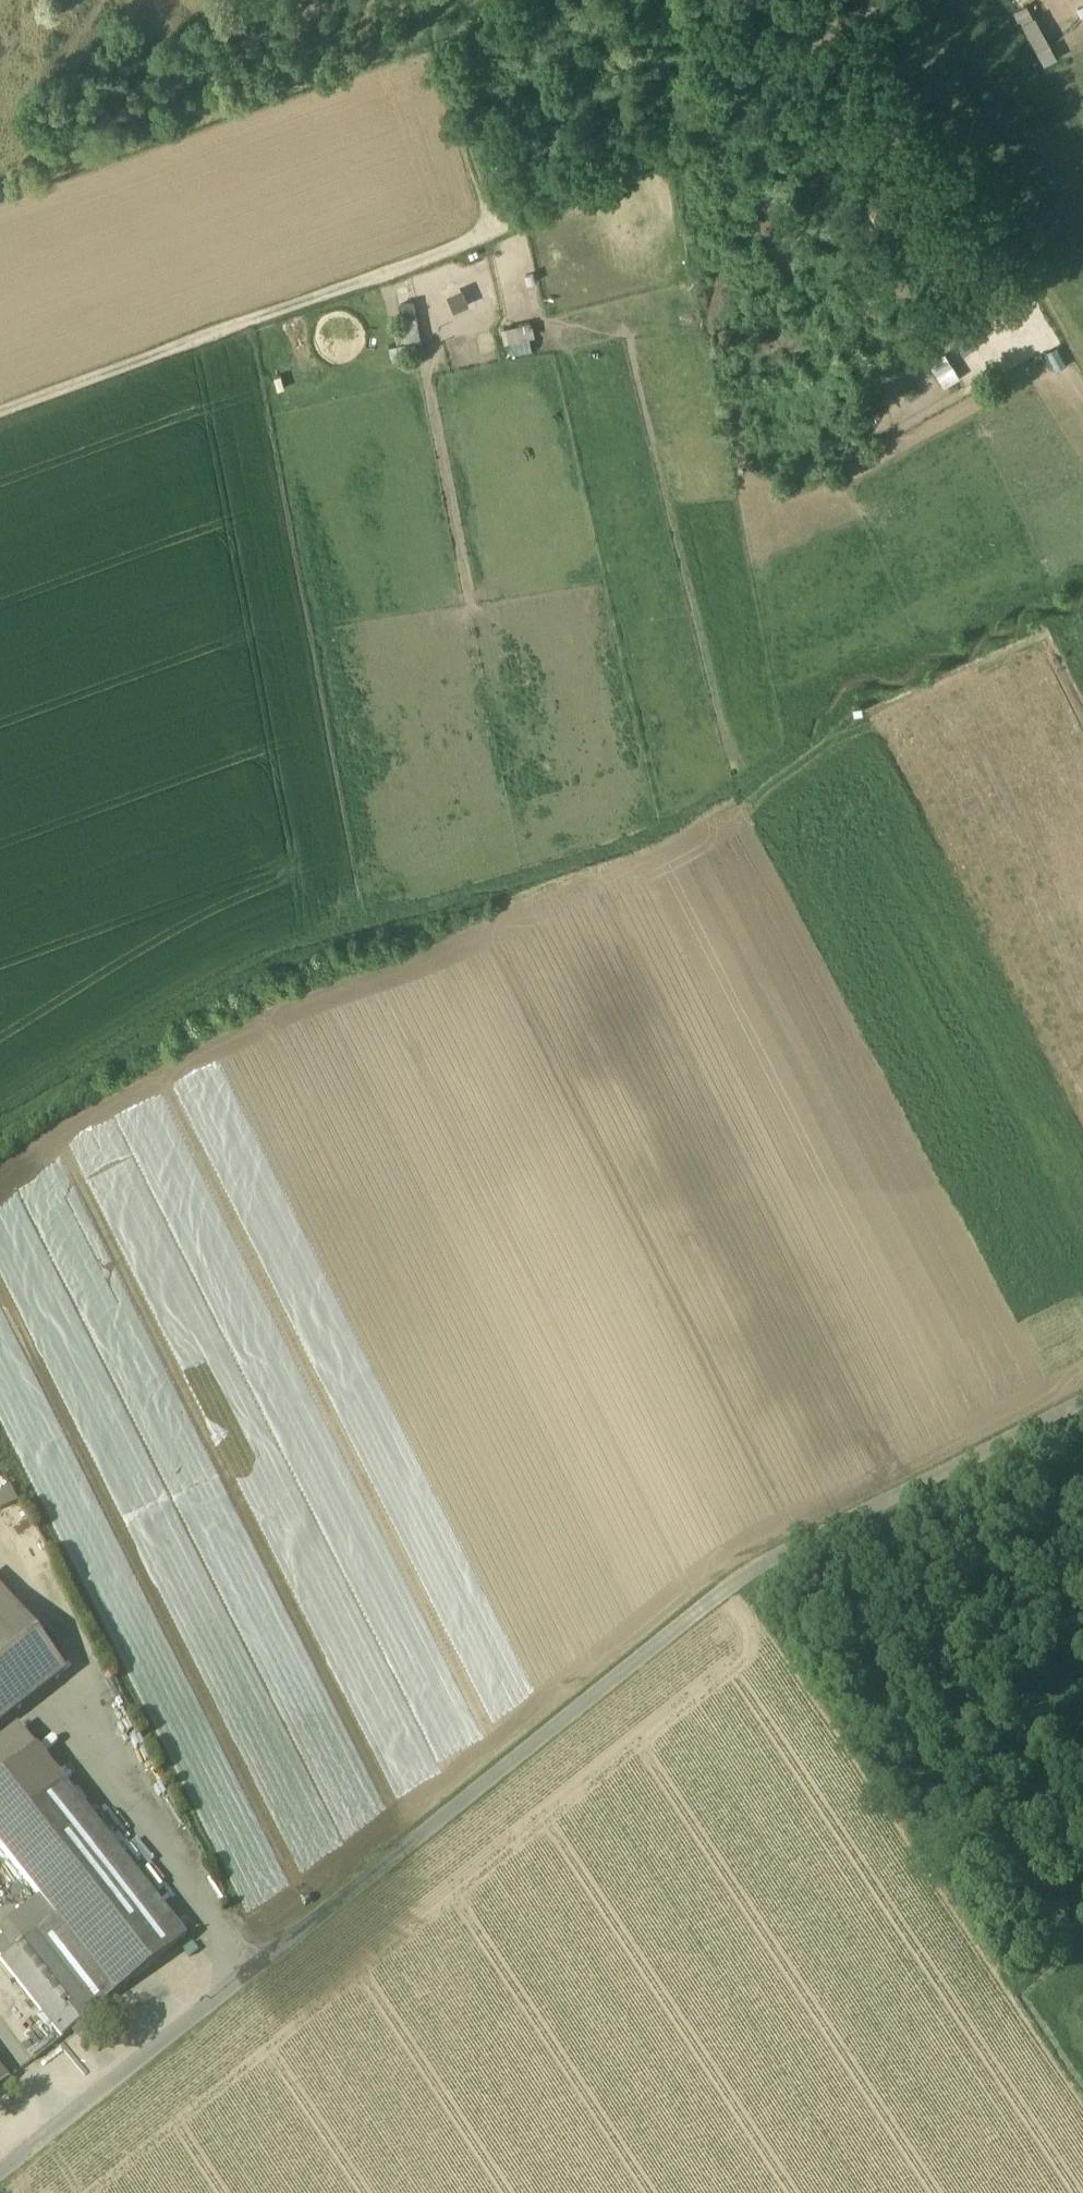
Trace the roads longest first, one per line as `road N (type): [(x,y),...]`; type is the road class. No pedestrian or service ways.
road 1 (residential): [(1082,1404),(737,1581),(0,2173)]
road 2 (track): [(0,415),(495,232)]
road 3 (track): [(495,232),(667,143),(893,0)]
road 4 (track): [(474,0),(443,20),(434,45),(495,232)]

